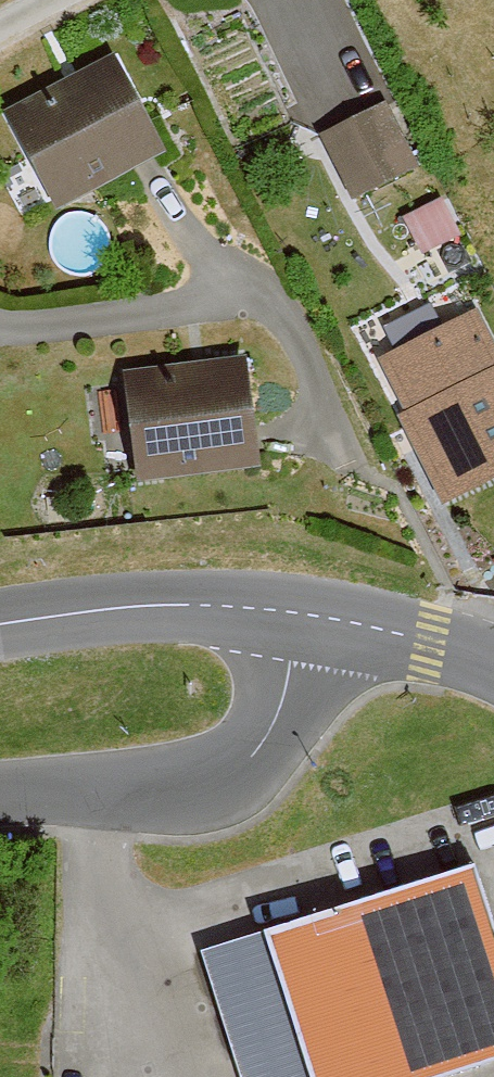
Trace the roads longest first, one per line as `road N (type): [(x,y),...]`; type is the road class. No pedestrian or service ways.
road 1 (residential): [(0,795),(211,777),(251,755),(277,720),(300,613)]
road 2 (tertiary): [(0,627),(206,604),(300,613)]
road 3 (tertiary): [(300,613),(493,663)]

